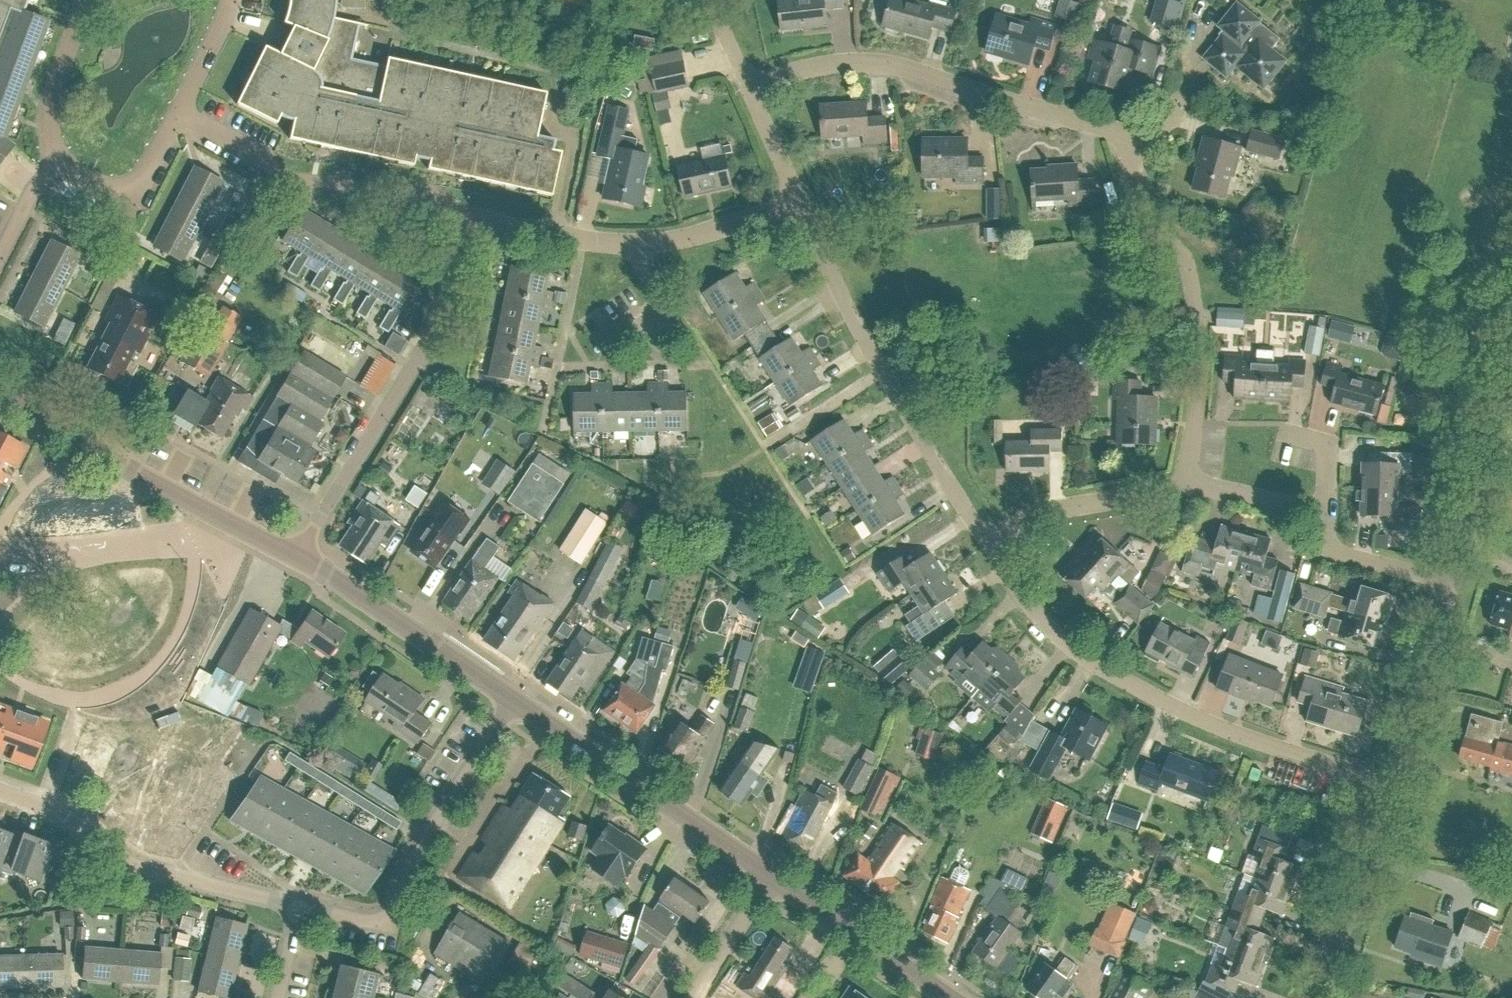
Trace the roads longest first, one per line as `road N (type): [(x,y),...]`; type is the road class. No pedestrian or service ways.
road 1 (residential): [(1188,484),(1201,366),(1187,267),(1144,219),(1116,133),(893,66),(837,65),(749,88)]
road 2 (residential): [(1377,780),(1237,737),(1134,688),(1050,632),(988,545)]
road 3 (residential): [(988,545),(853,321),(798,200)]
road 4 (residential): [(300,553),(411,373),(441,307),(459,215)]
road 5 (residential): [(459,215),(624,244),(681,239),(798,200)]
road 6 (residential): [(302,908),(395,924),(420,846),(511,704)]
road 7 (secondary): [(300,553),(0,397)]
road 8 (residential): [(0,792),(63,814),(144,871),(302,908)]
road 9 (secondary): [(769,876),(511,704)]
road 10 (residential): [(179,115),(291,177),(439,202),(459,215)]
road 11 (secondary): [(511,704),(300,553)]
road 12 (residential): [(1306,997),(1377,780)]
road 13 (secondary): [(952,997),(769,876)]
road 14 (residential): [(1377,780),(1451,582)]
road 15 (residential): [(988,545),(1028,520),(1188,484)]
road 16 (residential): [(1451,582),(1511,381)]
road 17 (residential): [(51,160),(130,196),(179,115)]
road 18 (residential): [(1451,582),(1319,546),(1323,512)]
road 19 (residential): [(85,0),(51,98),(51,160)]
road 20 (track): [(1352,856),(1503,906)]
road 21 (residential): [(691,997),(769,876)]
road 22 (residential): [(1188,484),(1323,512)]
road 23 (residential): [(179,115),(229,0)]
road 24 (residential): [(798,200),(749,88)]

